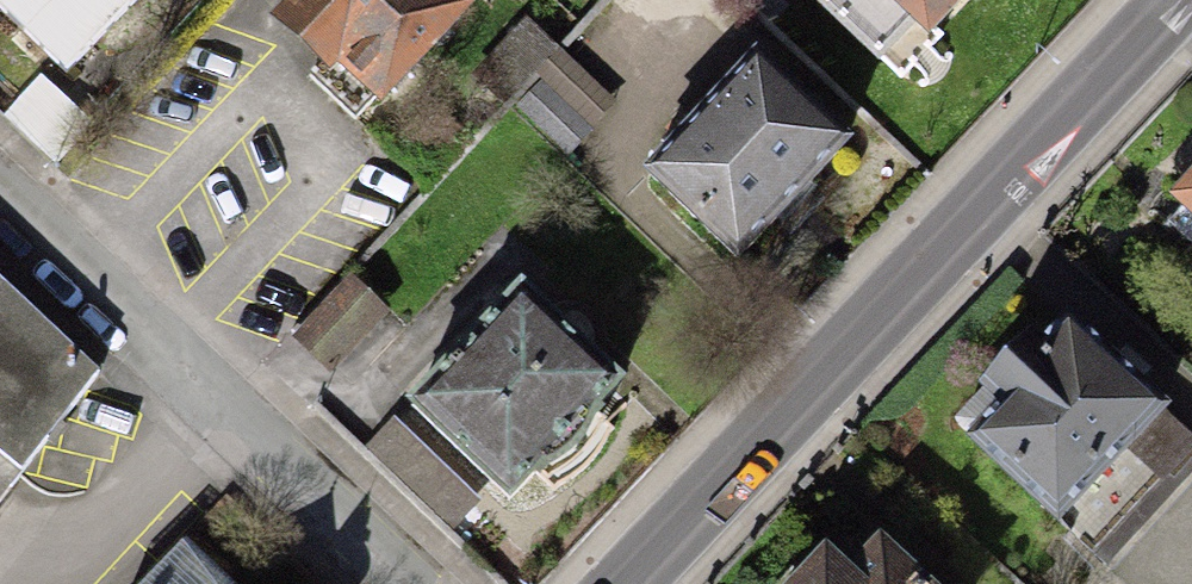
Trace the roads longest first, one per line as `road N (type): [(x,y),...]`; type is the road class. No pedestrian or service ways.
road 1 (secondary): [(1173,0),(625,583)]
road 2 (residential): [(410,583),(0,208)]

